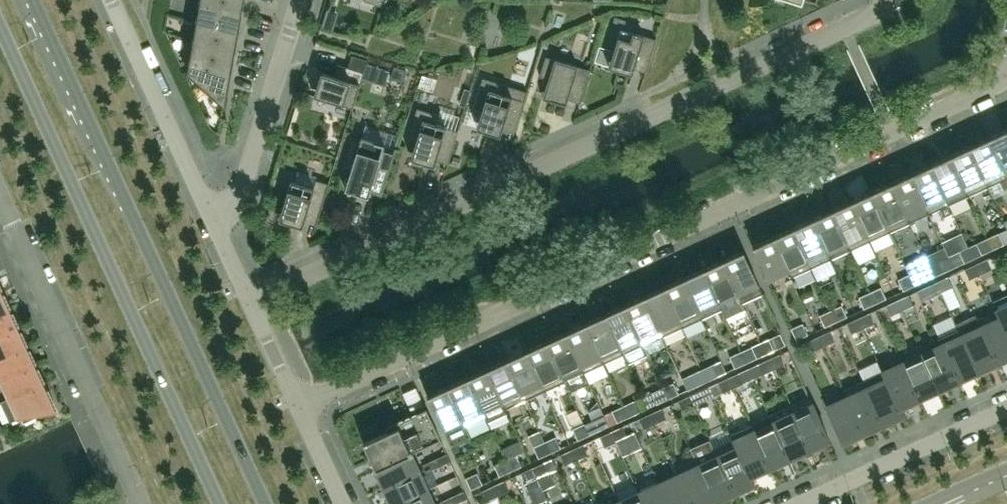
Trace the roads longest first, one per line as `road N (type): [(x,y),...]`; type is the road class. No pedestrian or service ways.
road 1 (residential): [(298,405),(987,87),(1006,70)]
road 2 (residential): [(884,0),(872,14),(250,301)]
road 3 (secondary): [(266,503),(34,0)]
road 4 (secondary): [(0,26),(219,503)]
road 5 (residential): [(140,503),(0,200)]
road 6 (residential): [(213,224),(232,214),(300,0)]
road 7 (residential): [(213,224),(113,0)]
road 8 (residential): [(812,503),(1006,414)]

